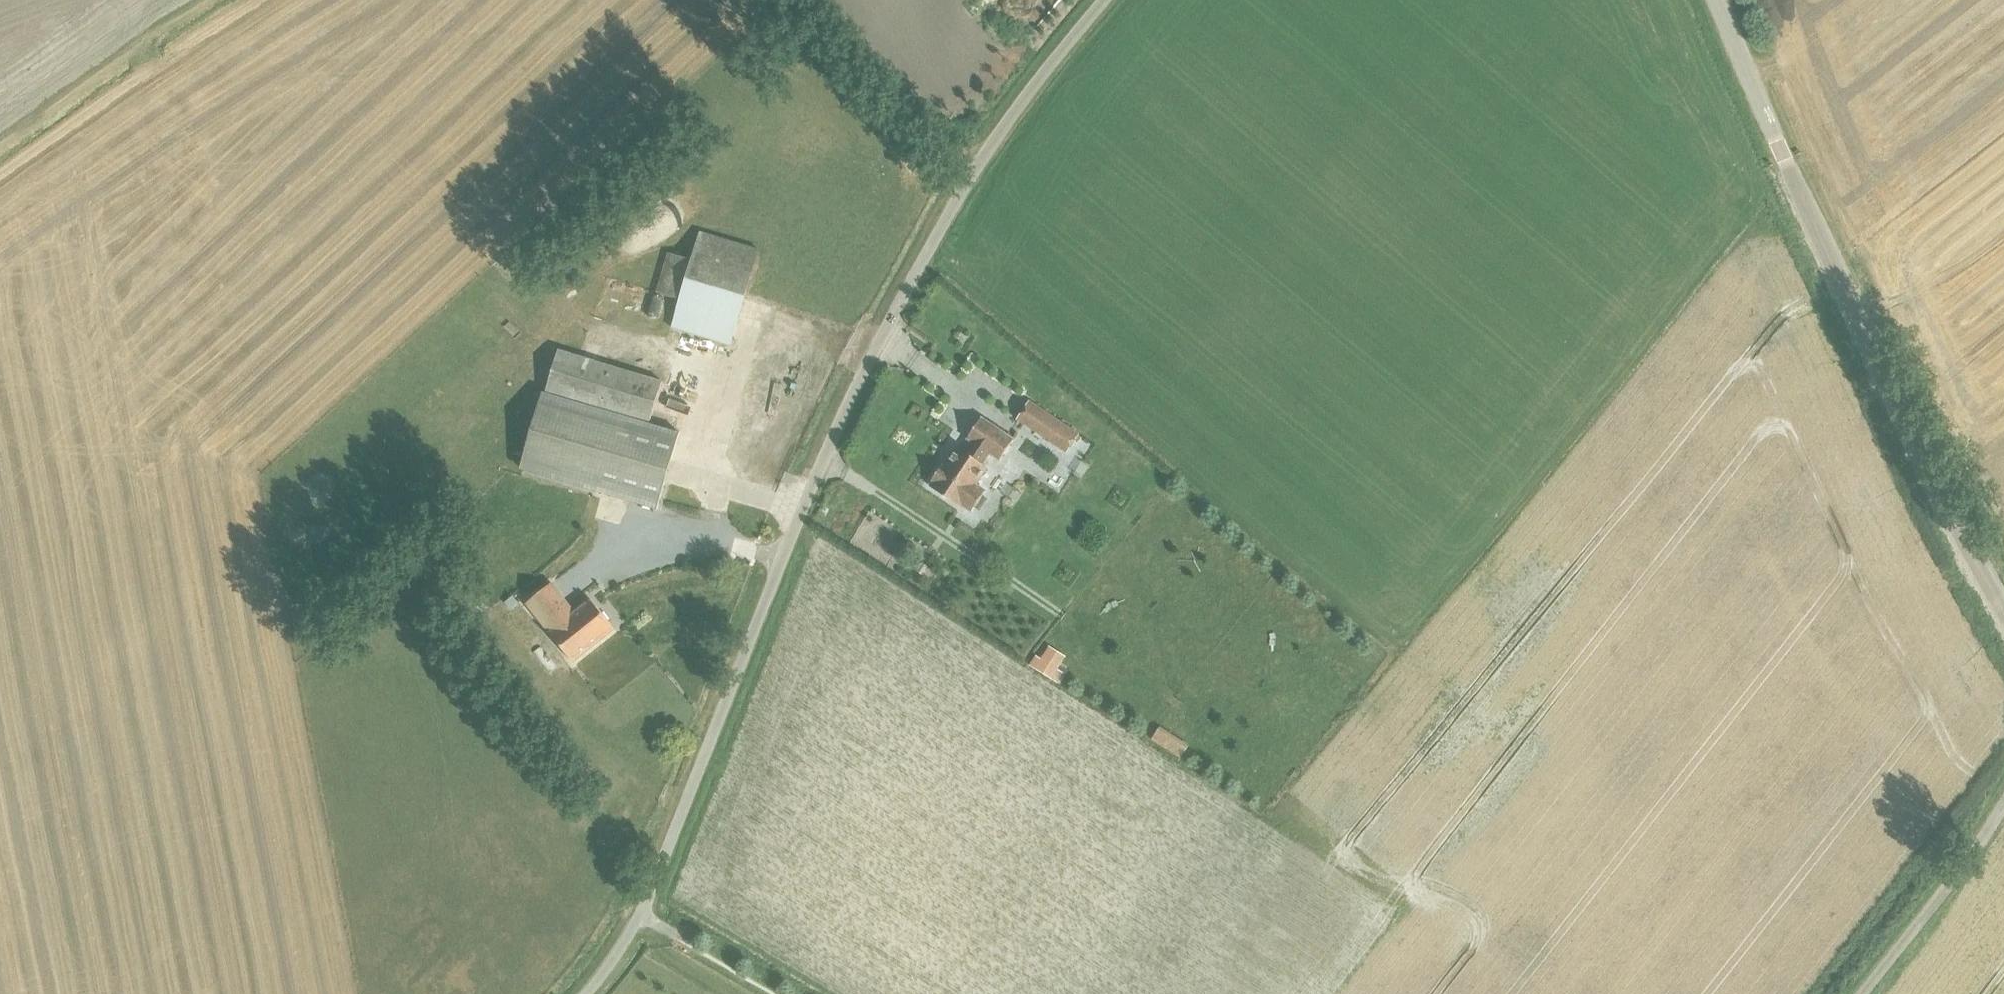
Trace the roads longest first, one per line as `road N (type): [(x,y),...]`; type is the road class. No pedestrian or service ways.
road 1 (unclassified): [(585,993),(642,915),(861,379),(969,180),(1106,0)]
road 2 (tertiary): [(2003,609),(1915,448),(1719,0)]
road 3 (track): [(1857,993),(2003,803)]

